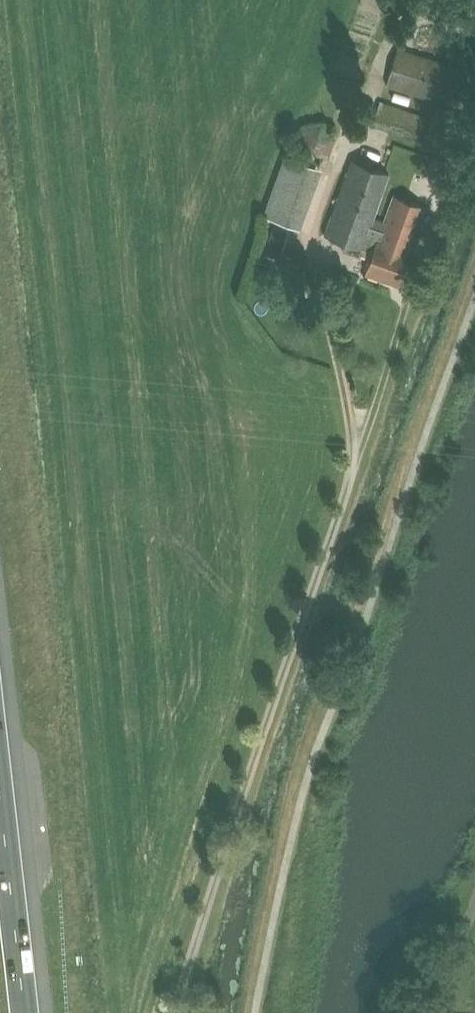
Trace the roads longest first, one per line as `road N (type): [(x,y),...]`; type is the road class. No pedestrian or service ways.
road 1 (motorway): [(27,1012),(0,776)]
road 2 (unclassified): [(429,1012),(474,901)]

